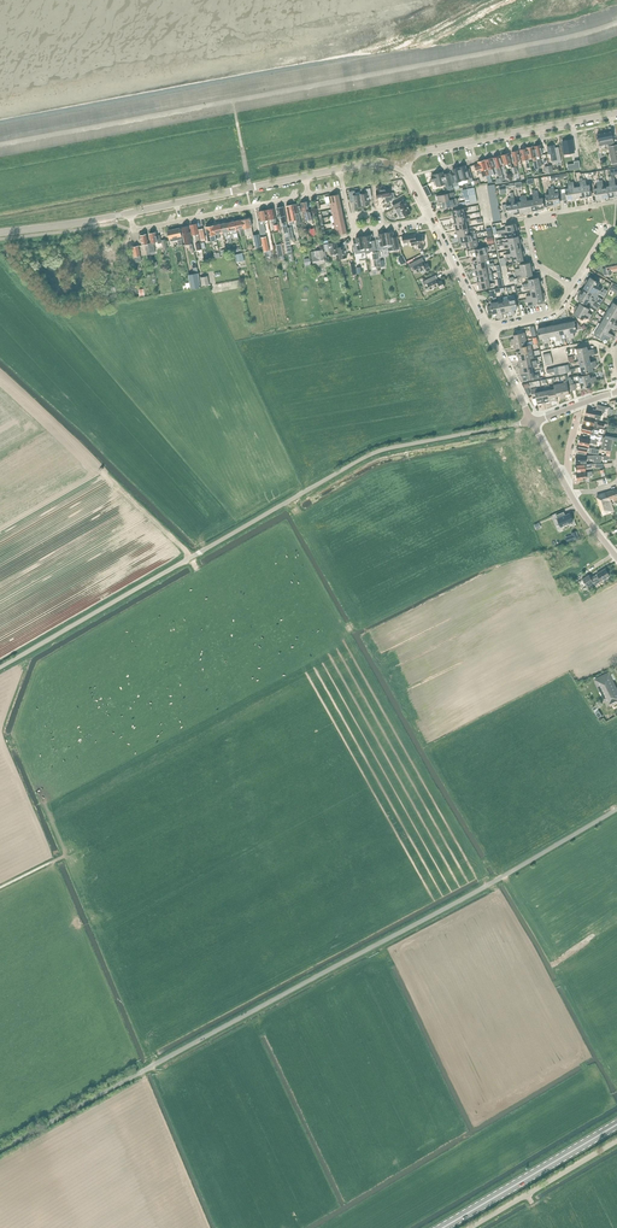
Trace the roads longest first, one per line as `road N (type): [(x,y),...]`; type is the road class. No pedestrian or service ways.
road 1 (unclassified): [(0,1150),(616,809)]
road 2 (unclassified): [(0,668),(375,450),(534,422)]
road 3 (tertiary): [(406,168),(427,149),(616,113)]
road 4 (primary): [(441,1227),(616,1125)]
road 5 (track): [(53,421),(193,557)]
road 6 (residential): [(131,213),(134,230),(308,194)]
road 7 (residential): [(572,287),(539,265),(527,218),(616,201)]
road 8 (tertiary): [(131,213),(305,177)]
road 9 (unclassified): [(616,1140),(469,1227)]
road 10 (tertiary): [(0,233),(131,213)]
road 11 (tertiary): [(488,330),(432,218)]

